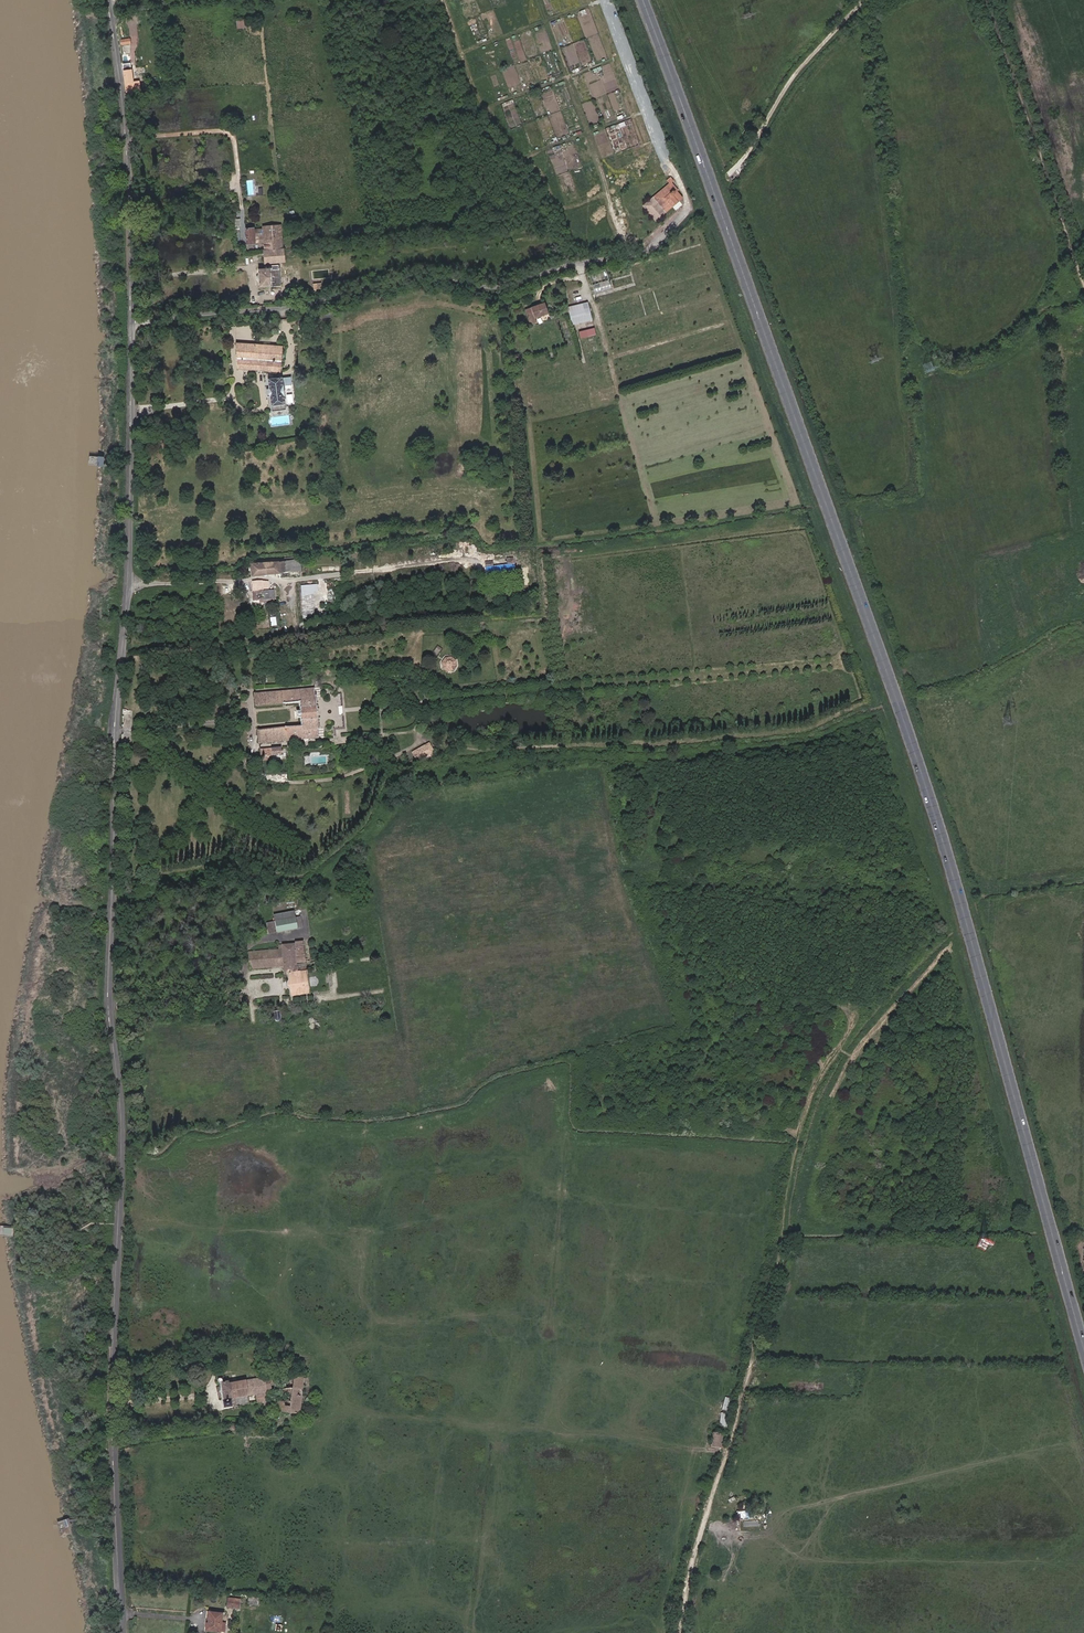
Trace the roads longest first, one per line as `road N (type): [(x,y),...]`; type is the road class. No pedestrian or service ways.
road 1 (primary): [(643,0),(912,739),(1083,1340)]
road 2 (tertiary): [(133,325),(111,996),(124,1119),(115,1408),(124,1632)]
road 3 (track): [(968,927),(907,975),(837,1055),(796,1152),(756,1350),(688,1573),(679,1632)]
road 4 (track): [(611,758),(393,784),(370,838),(331,869),(298,881),(246,866),(114,911)]
road 5 (unclassified): [(643,253),(491,288),(438,276),(399,280),(310,304),(133,325)]
road 6 (tertiary): [(110,0),(127,137),(133,325)]
road 7 (track): [(987,0),(1083,280)]
road 8 (track): [(734,178),(785,98),(870,0)]
road 9 (track): [(127,137),(230,134),(244,222)]
road 10 (track): [(118,729),(249,719)]
road 11 (track): [(961,902),(1083,883)]

